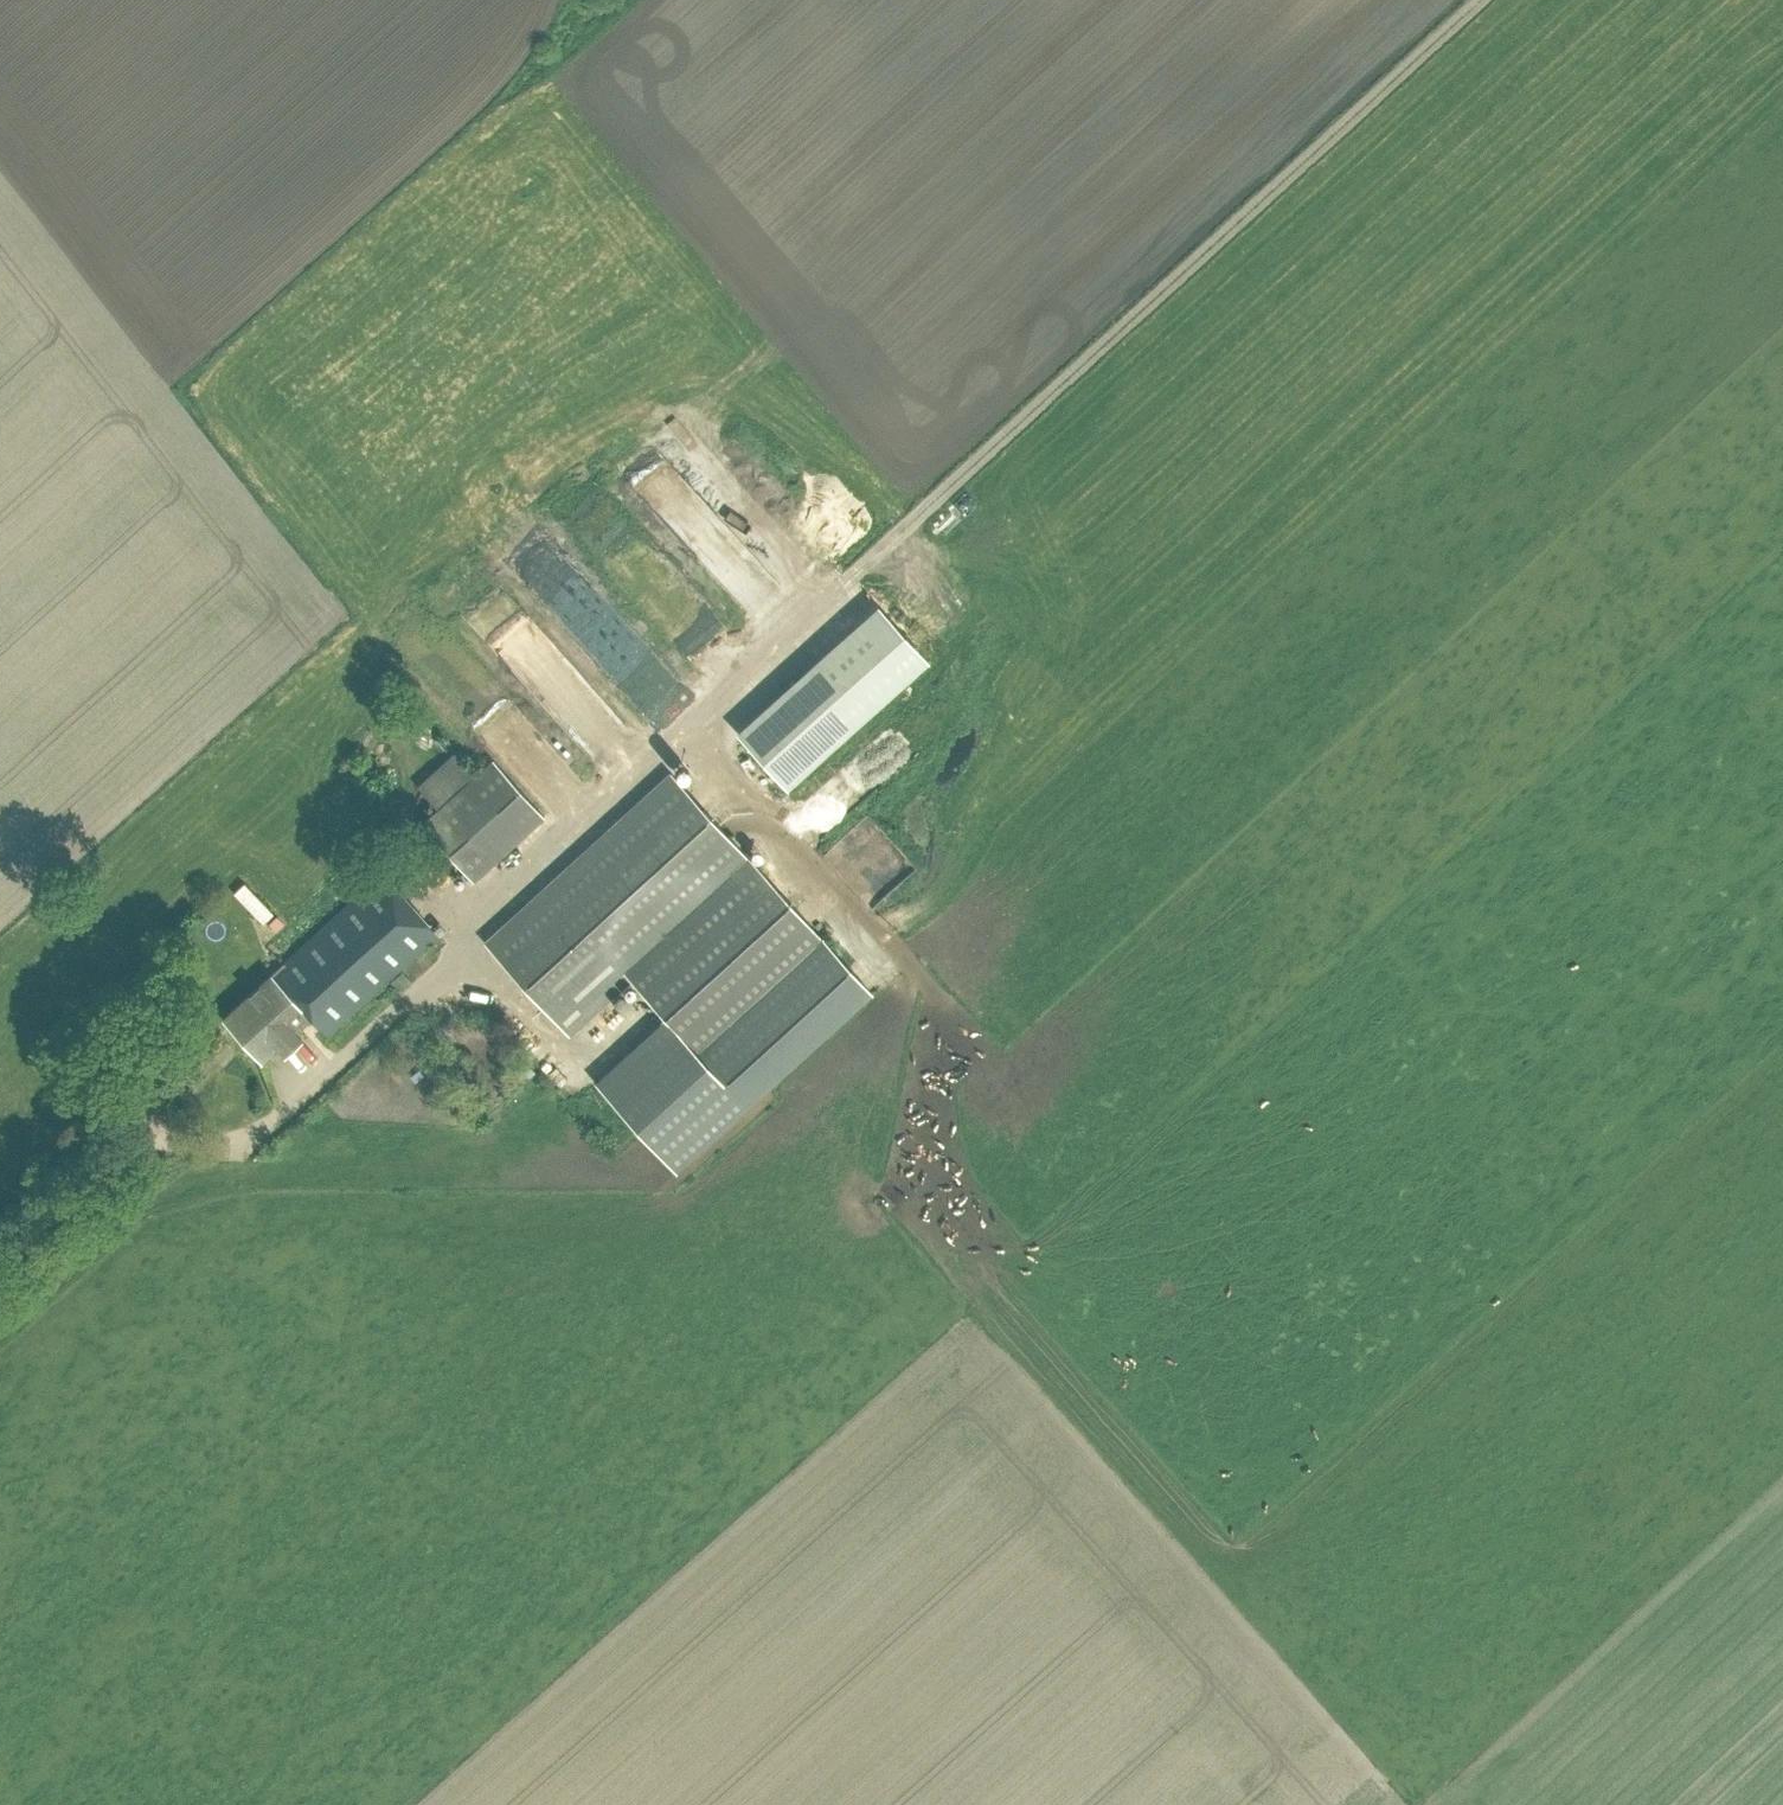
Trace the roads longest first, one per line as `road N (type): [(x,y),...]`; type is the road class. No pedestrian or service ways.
road 1 (track): [(1476,0),(758,660)]

